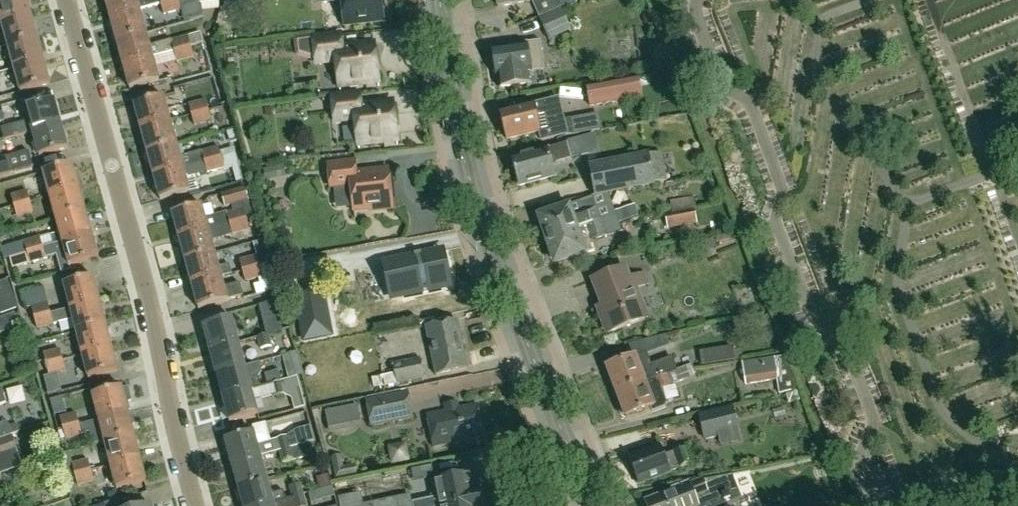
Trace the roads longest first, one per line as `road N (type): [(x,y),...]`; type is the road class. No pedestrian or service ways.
road 1 (secondary): [(592,505),(470,176),(442,0)]
road 2 (residential): [(196,505),(152,313),(65,0)]

